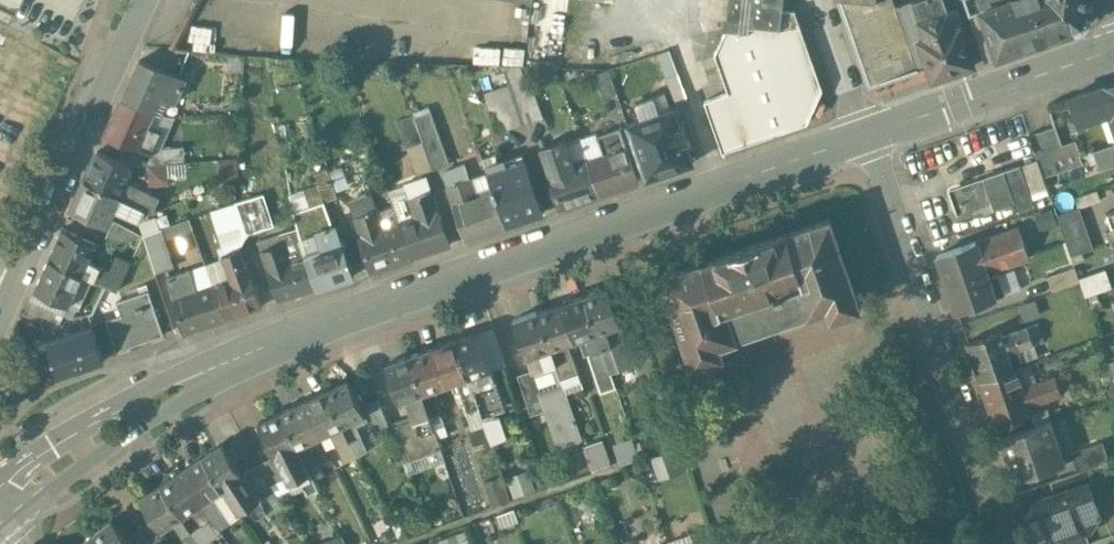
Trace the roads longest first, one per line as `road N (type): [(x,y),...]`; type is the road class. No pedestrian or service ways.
road 1 (secondary): [(0,500),(190,379),(865,135)]
road 2 (residential): [(1014,543),(865,135)]
road 3 (residential): [(0,309),(134,0)]
road 4 (secondary): [(865,135),(1113,48)]
road 5 (residential): [(865,135),(822,0)]

